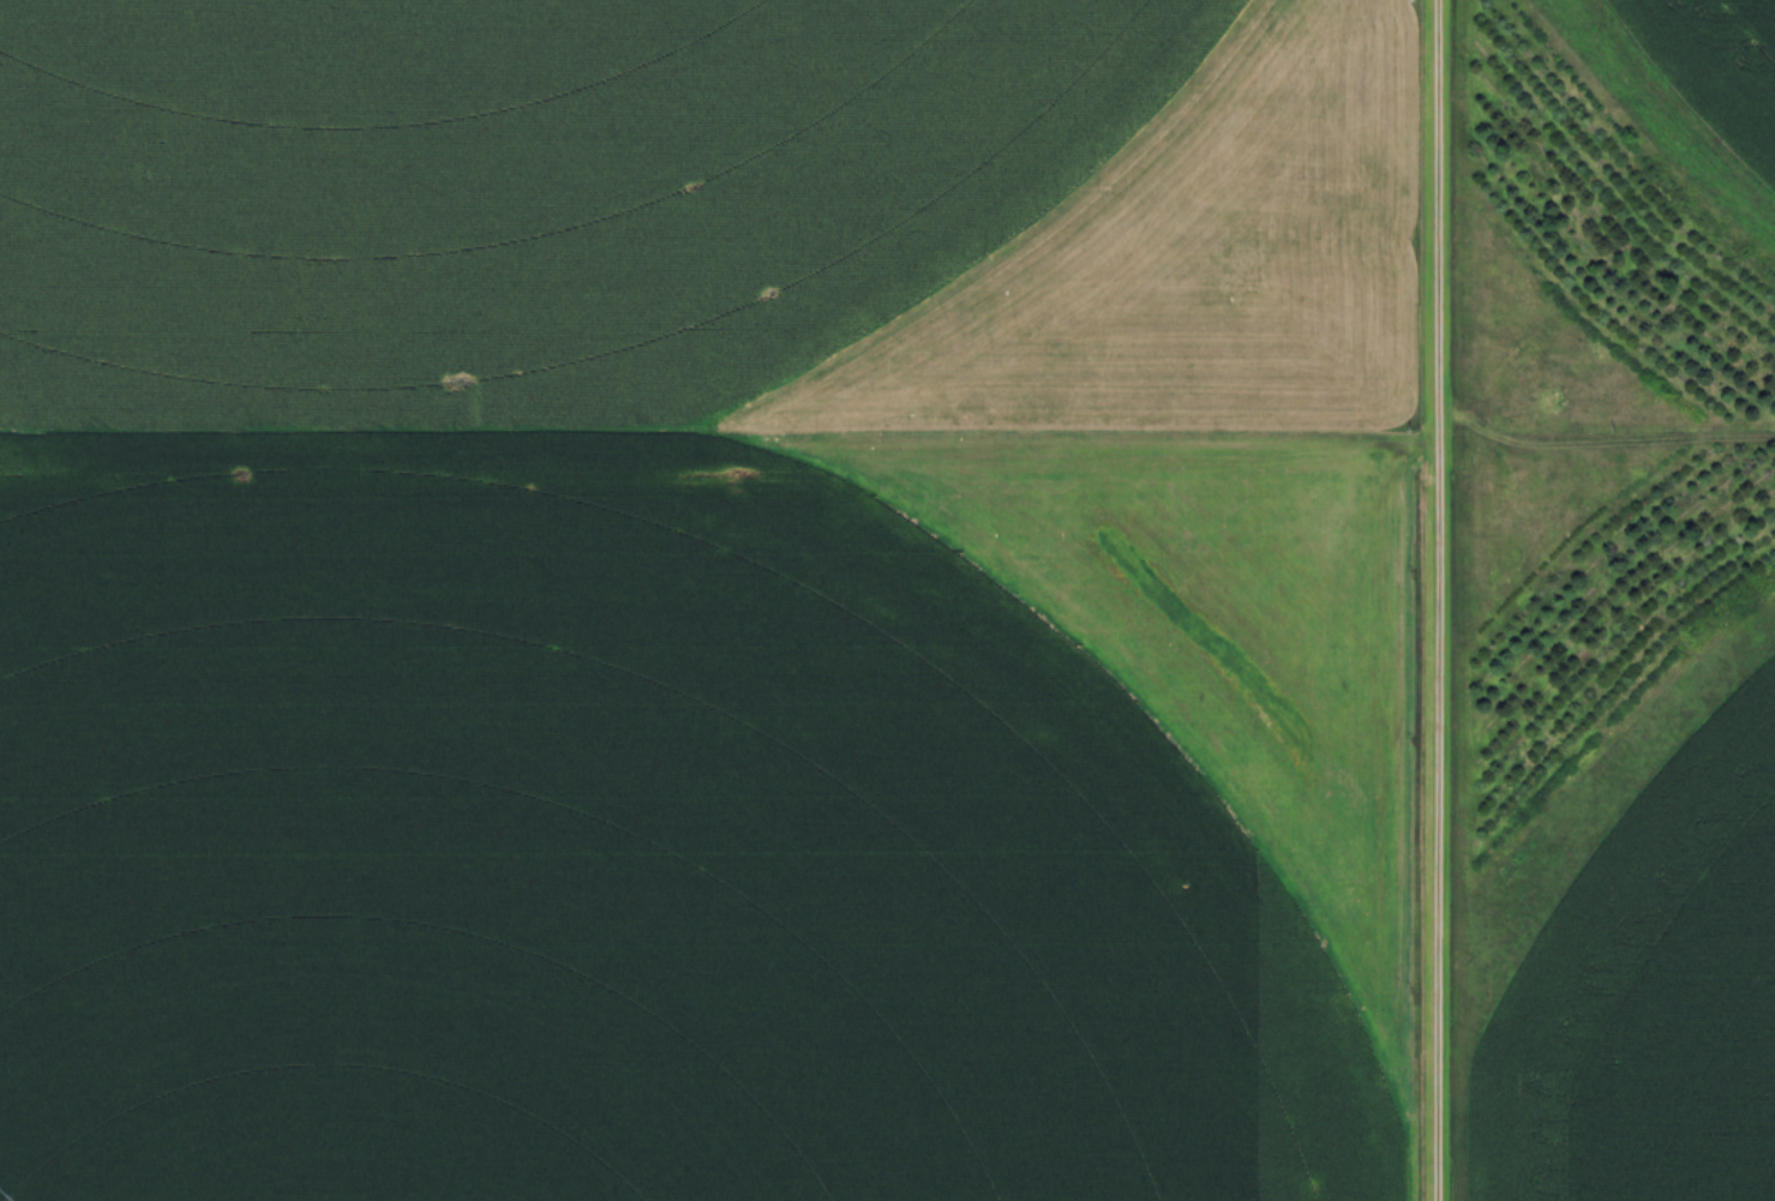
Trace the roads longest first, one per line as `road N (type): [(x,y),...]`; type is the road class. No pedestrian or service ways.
road 1 (residential): [(1436,1200),(1439,0)]

